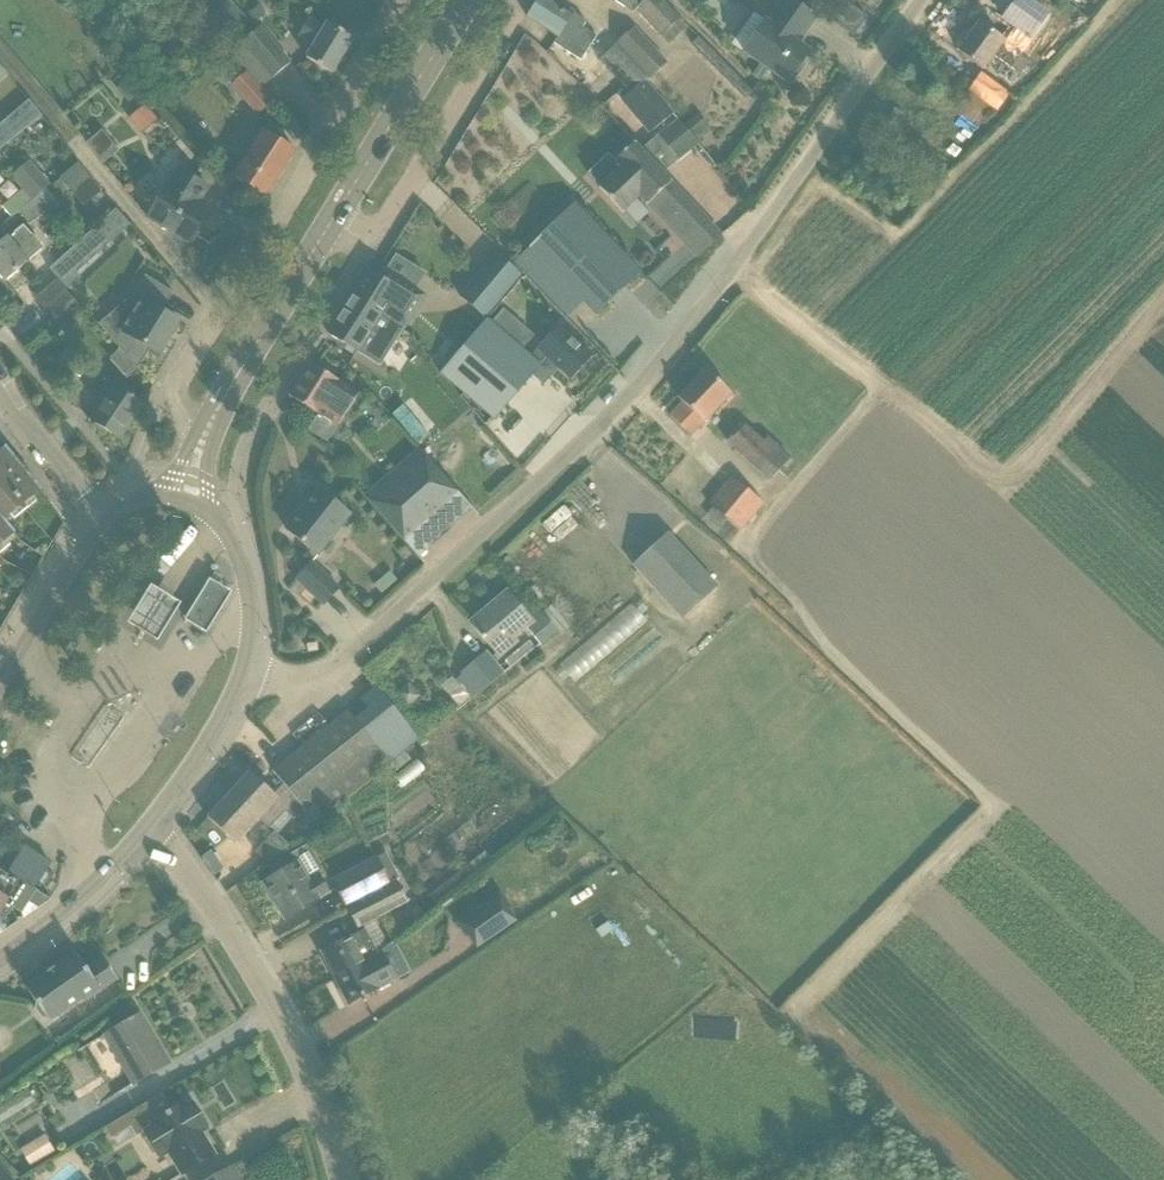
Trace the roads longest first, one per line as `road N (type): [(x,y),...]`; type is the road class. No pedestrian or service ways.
road 1 (unclassified): [(240,675),(297,678),(339,661),(567,455),(683,330),(924,0)]
road 2 (unclassified): [(411,0),(175,378),(181,407),(206,424)]
road 3 (unclassified): [(338,1179),(303,1074),(257,983),(147,826)]
road 4 (residential): [(331,226),(368,245),(378,236),(524,0)]
road 5 (primary): [(331,226),(468,0)]
road 6 (primary): [(206,424),(331,226)]
road 7 (primary): [(0,955),(147,826)]
road 8 (primary): [(103,521),(0,685)]
road 9 (primary): [(147,826),(240,675)]
road 10 (primary): [(240,675),(246,584),(238,550),(208,510)]
road 11 (residential): [(103,521),(14,419)]

